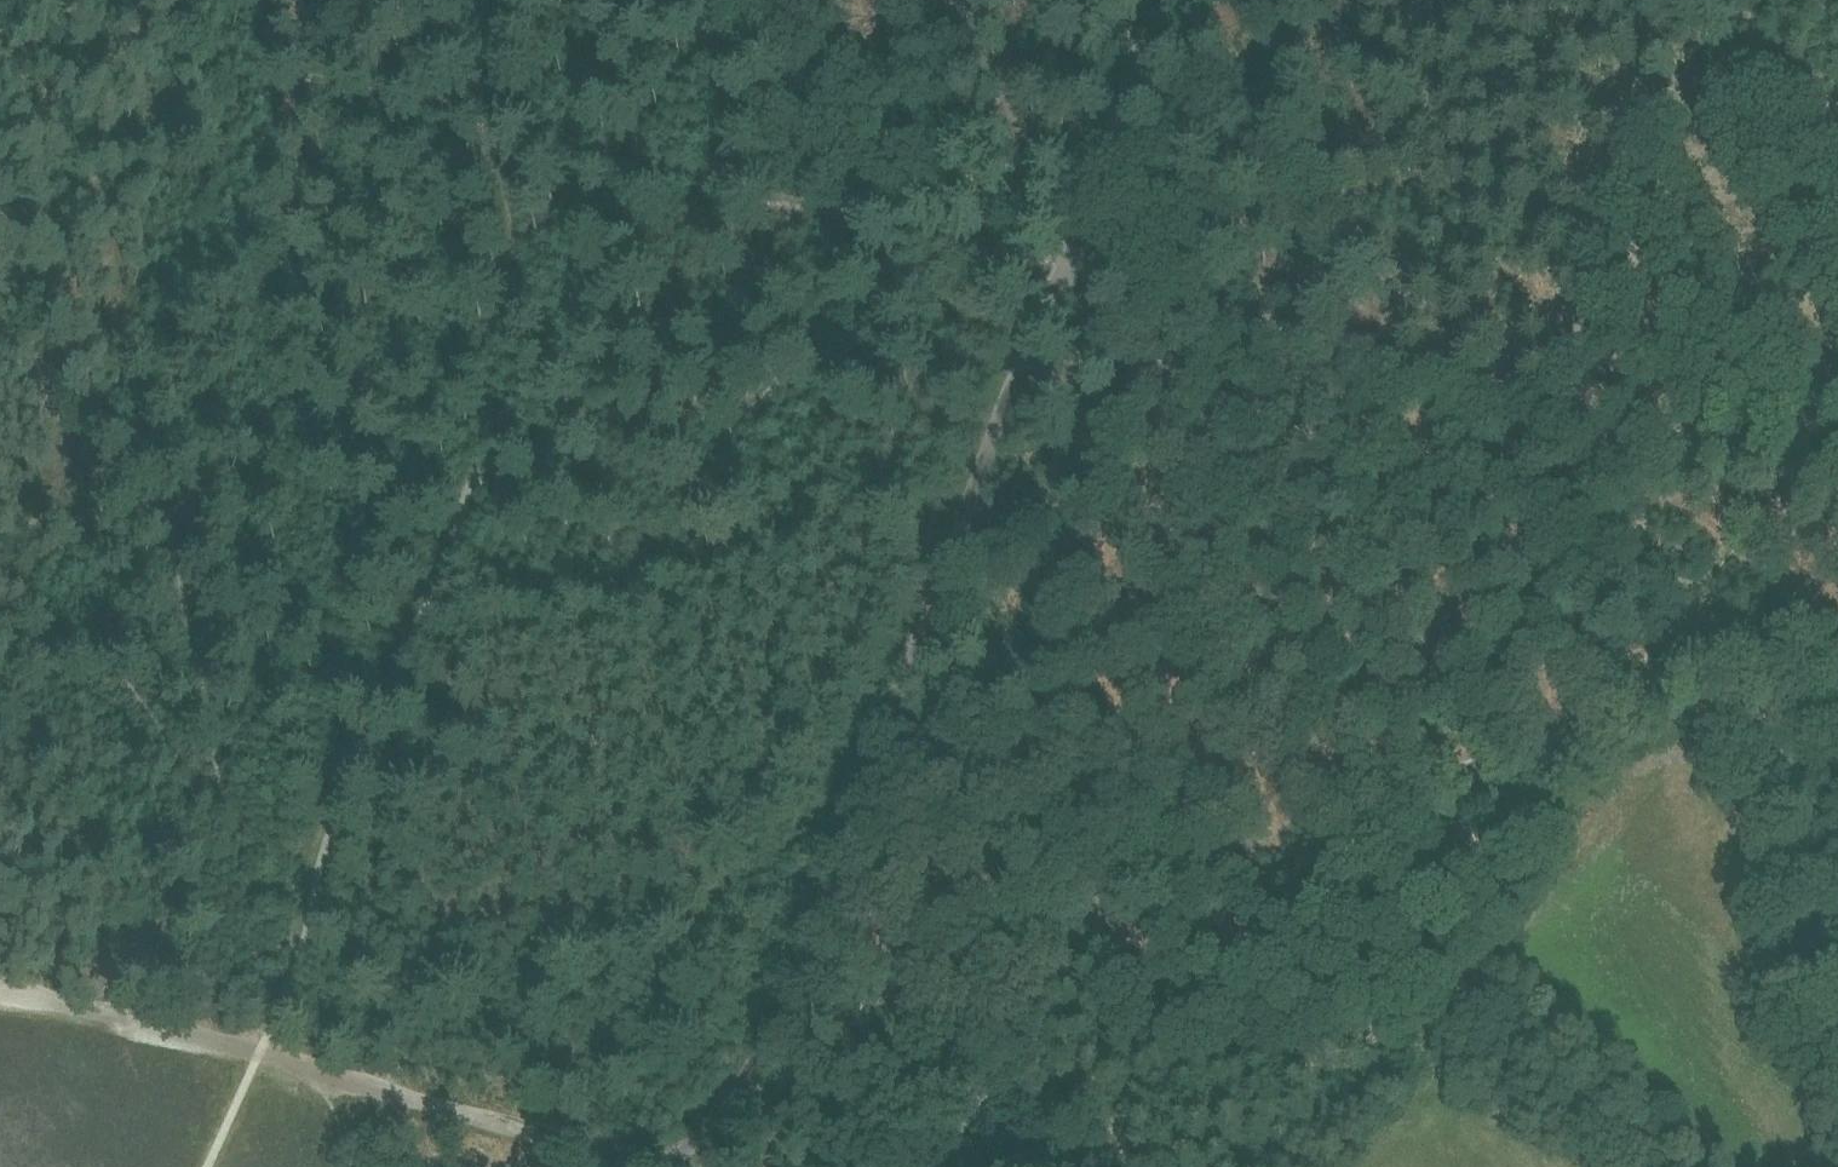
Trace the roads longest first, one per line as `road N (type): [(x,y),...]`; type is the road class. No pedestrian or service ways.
road 1 (track): [(21,0),(910,222),(1243,322),(1837,481)]
road 2 (track): [(1837,633),(1829,626),(1764,643),(764,1040),(662,1166)]
road 3 (track): [(764,1040),(1166,0)]
road 4 (track): [(1829,626),(1571,425),(1659,0)]
road 5 (track): [(631,1166),(263,1053)]
road 6 (track): [(263,1053),(0,991)]
road 7 (track): [(0,529),(94,511),(182,517)]

